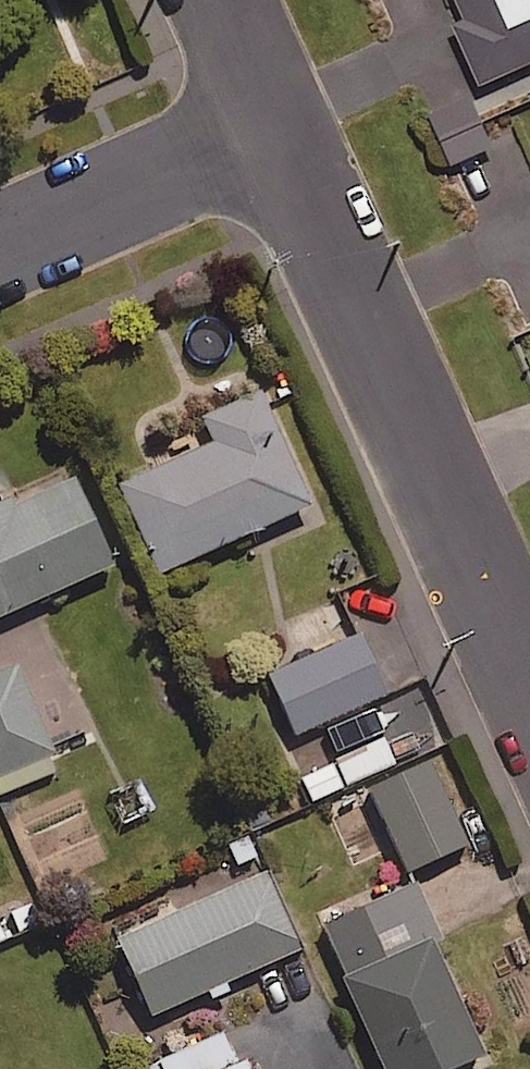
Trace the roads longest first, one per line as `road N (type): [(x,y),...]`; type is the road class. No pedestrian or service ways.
road 1 (residential): [(276,126),(529,676)]
road 2 (residential): [(0,250),(276,126)]
road 3 (residential): [(217,0),(276,126)]

